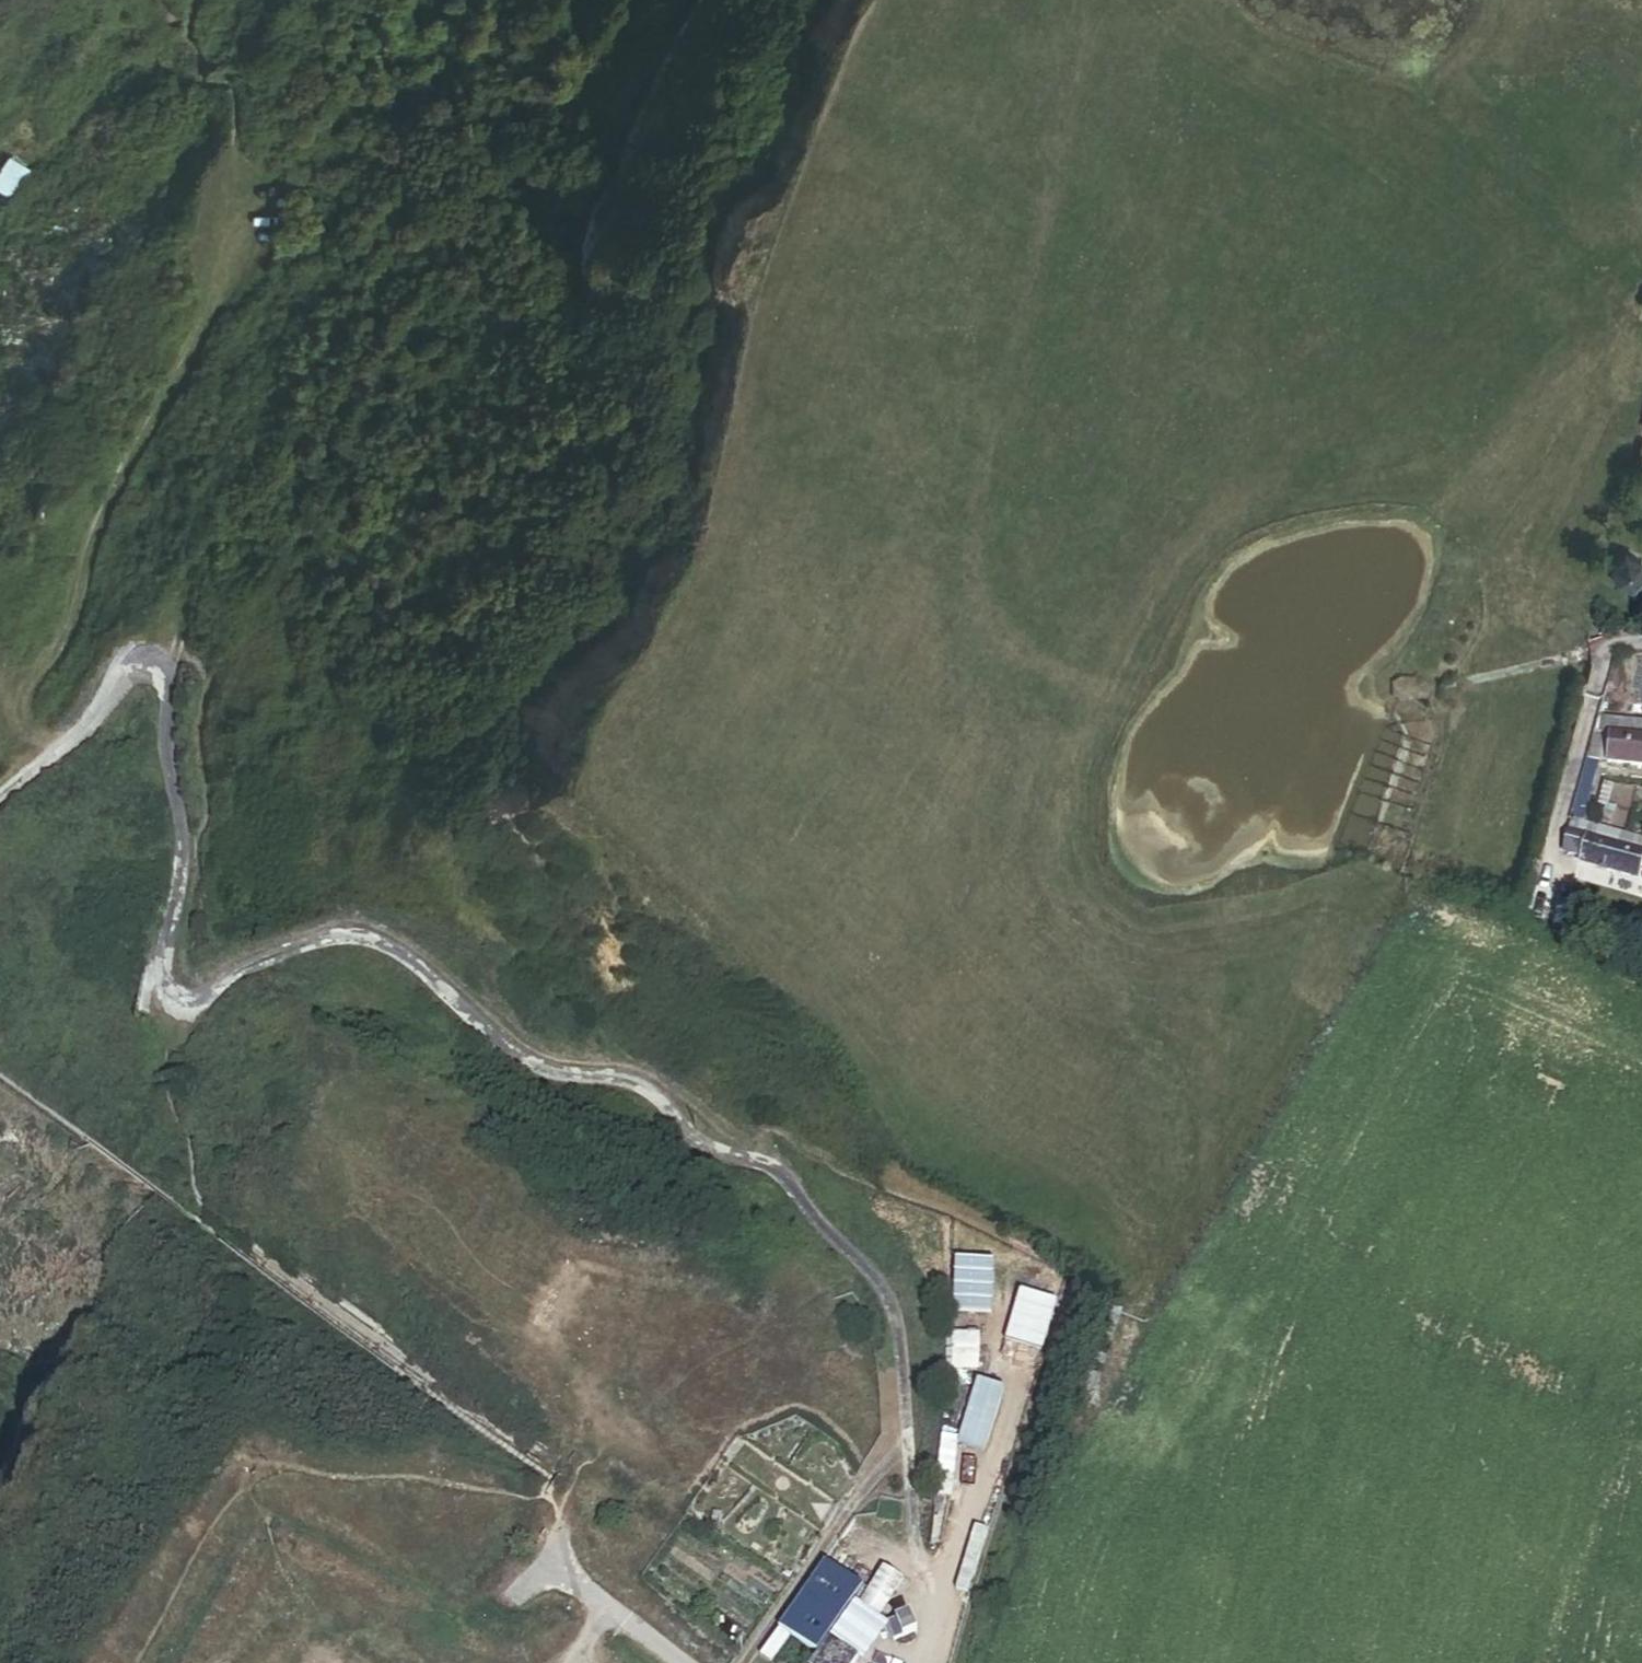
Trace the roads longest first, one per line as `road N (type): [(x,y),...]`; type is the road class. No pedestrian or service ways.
road 1 (track): [(48,757),(33,734),(28,704),(73,624),(104,520),(191,357),(227,256)]

